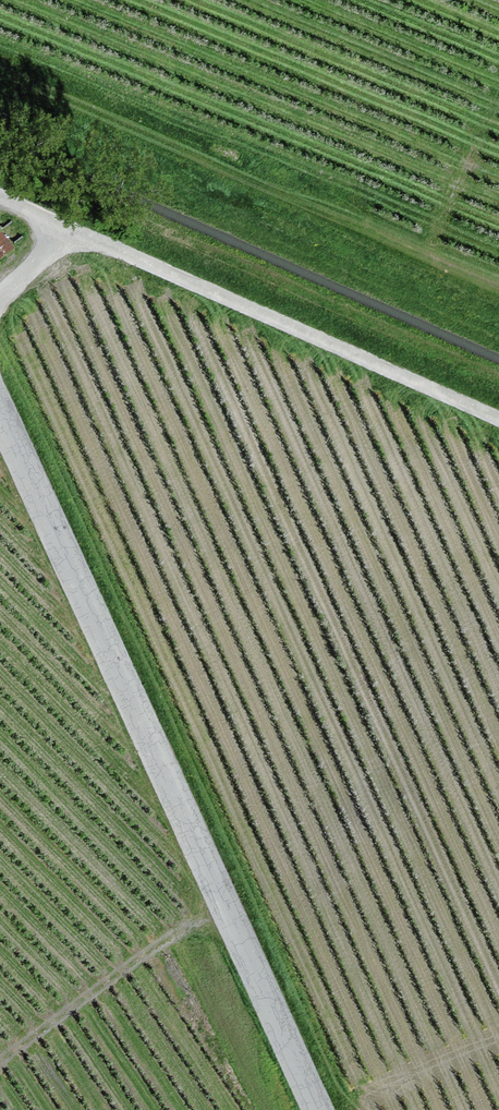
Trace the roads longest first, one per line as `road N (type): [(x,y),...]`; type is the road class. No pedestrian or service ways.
road 1 (unclassified): [(319,1109),(0,414)]
road 2 (track): [(0,69),(498,283)]
road 3 (unclassified): [(498,420),(70,229)]
road 4 (track): [(0,1062),(222,898)]

